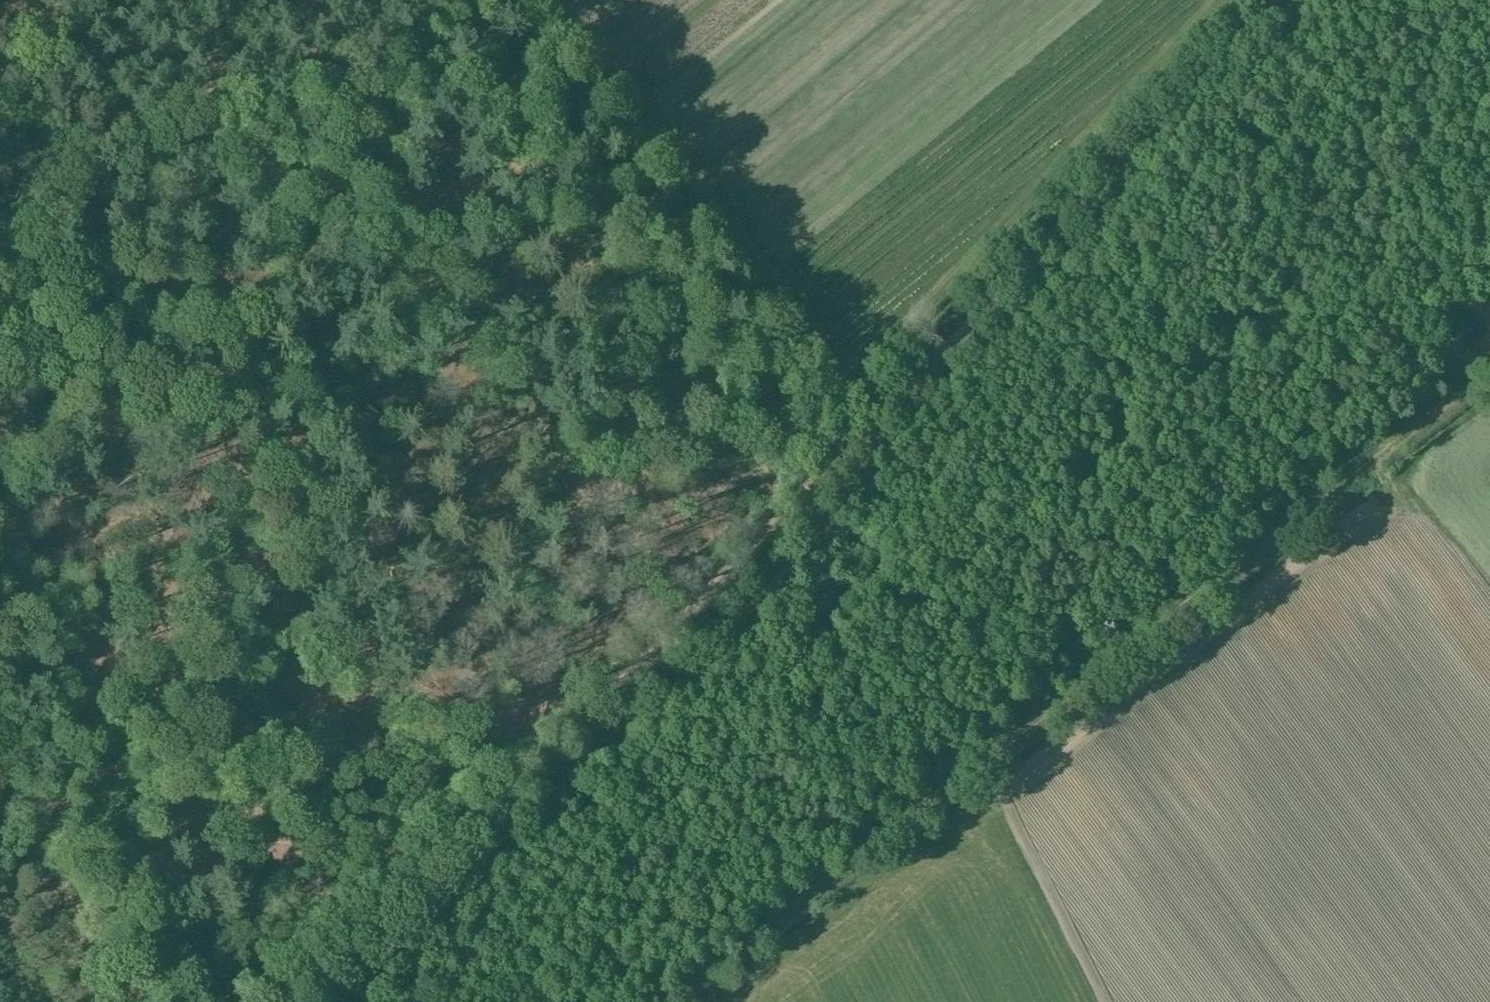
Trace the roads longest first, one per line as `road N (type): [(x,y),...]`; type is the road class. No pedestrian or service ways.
road 1 (track): [(317,1001),(1276,0)]
road 2 (track): [(466,0),(821,473)]
road 3 (track): [(0,296),(46,239),(94,199),(318,110),(478,17)]
road 4 (track): [(108,704),(241,760),(305,813),(374,848),(392,924)]
road 5 (track): [(0,734),(171,1001)]
road 6 (track): [(0,782),(75,717),(108,704)]

